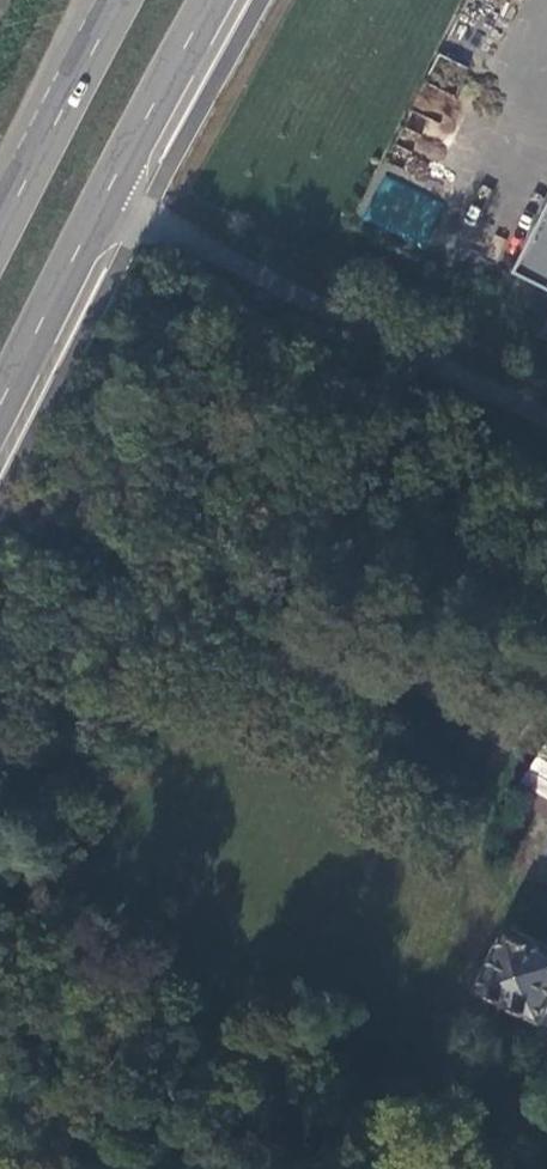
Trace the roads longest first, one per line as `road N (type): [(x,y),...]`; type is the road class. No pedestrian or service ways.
road 1 (primary): [(0,403),(217,0)]
road 2 (primary): [(121,0),(0,223)]

